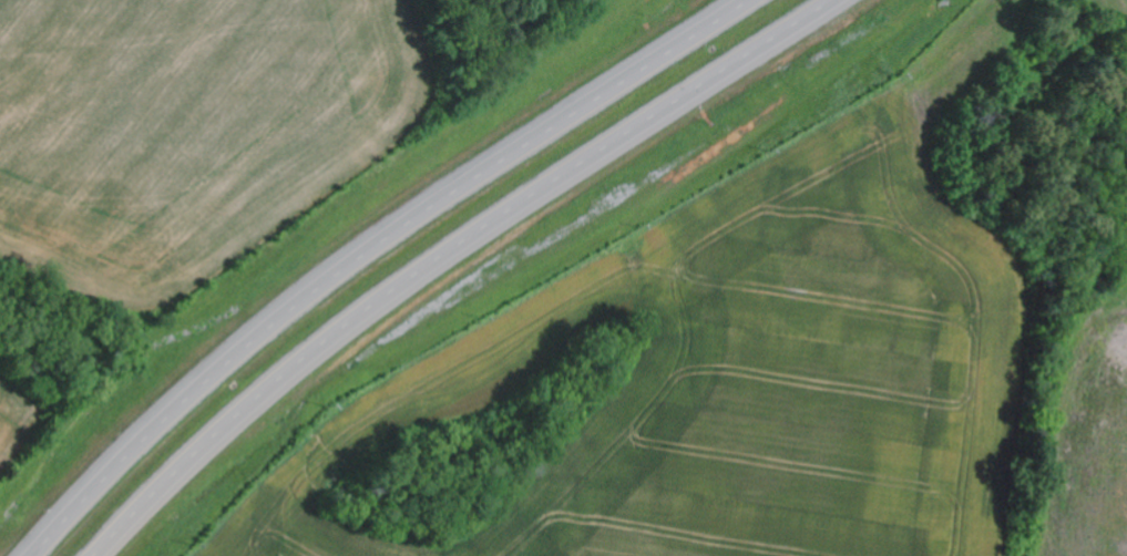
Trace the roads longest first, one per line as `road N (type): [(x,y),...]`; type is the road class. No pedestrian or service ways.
road 1 (trunk): [(102,555),(221,437),(355,327),(844,0)]
road 2 (trunk): [(747,0),(411,219),(266,328),(131,450),(31,555)]

